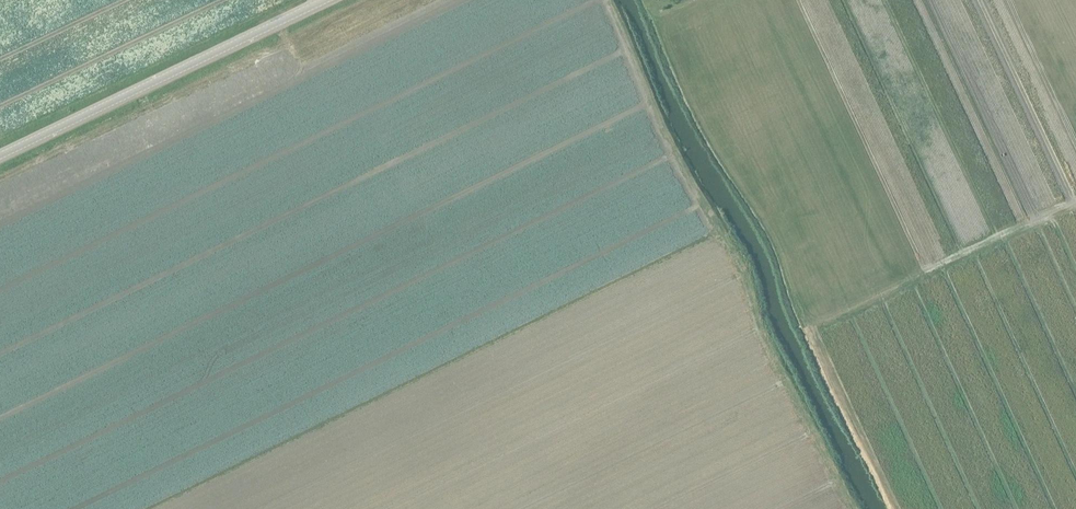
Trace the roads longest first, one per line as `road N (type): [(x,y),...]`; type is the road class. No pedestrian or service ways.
road 1 (tertiary): [(0,155),(326,0)]

